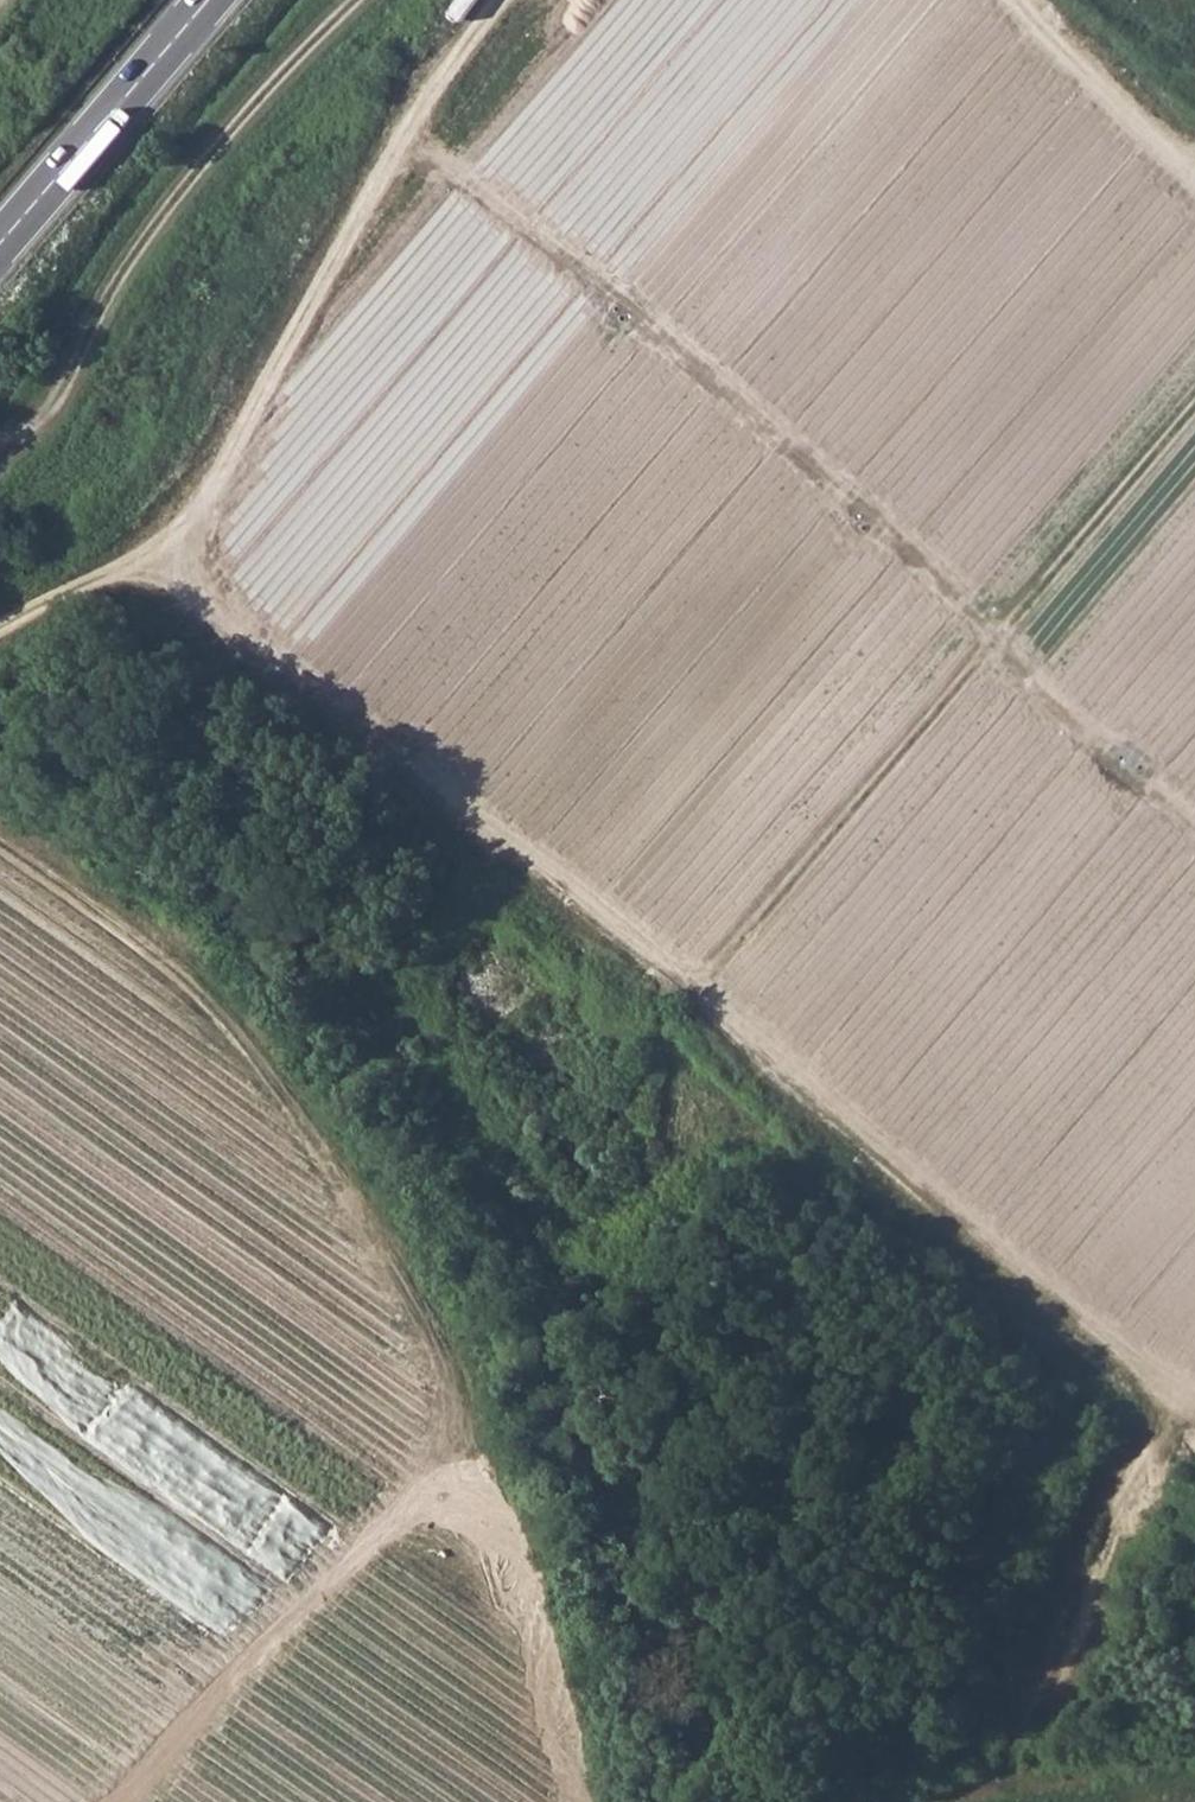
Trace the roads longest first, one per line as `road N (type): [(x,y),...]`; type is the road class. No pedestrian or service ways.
road 1 (track): [(505,0),(452,71),(225,477),(163,560),(1194,1412)]
road 2 (track): [(0,431),(47,415),(138,242),(352,0)]
road 3 (primary): [(0,245),(207,0)]
road 4 (track): [(1194,175),(1016,0)]
road 5 (track): [(163,560),(0,627)]

